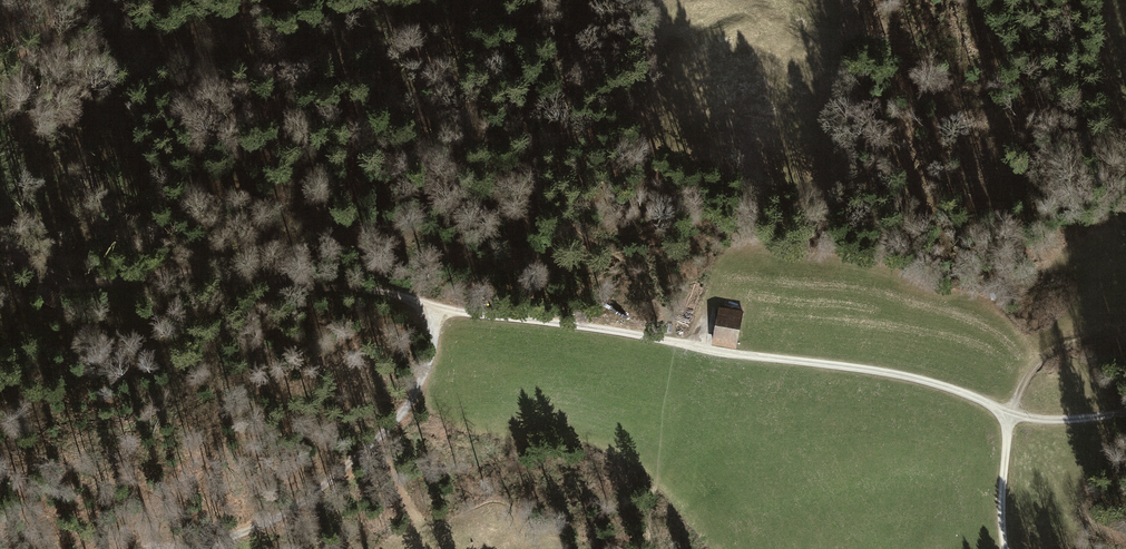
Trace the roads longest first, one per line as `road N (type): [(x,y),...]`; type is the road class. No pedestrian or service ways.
road 1 (track): [(672,342),(433,313),(376,292),(188,273),(70,285),(44,278),(0,240)]
road 2 (track): [(672,342),(888,373),(1009,414),(1003,548)]
road 3 (track): [(433,313),(430,358),(412,401),(291,513),(204,548)]
road 4 (track): [(1125,331),(1063,346),(1028,375),(1009,414),(1058,421),(1125,416)]

